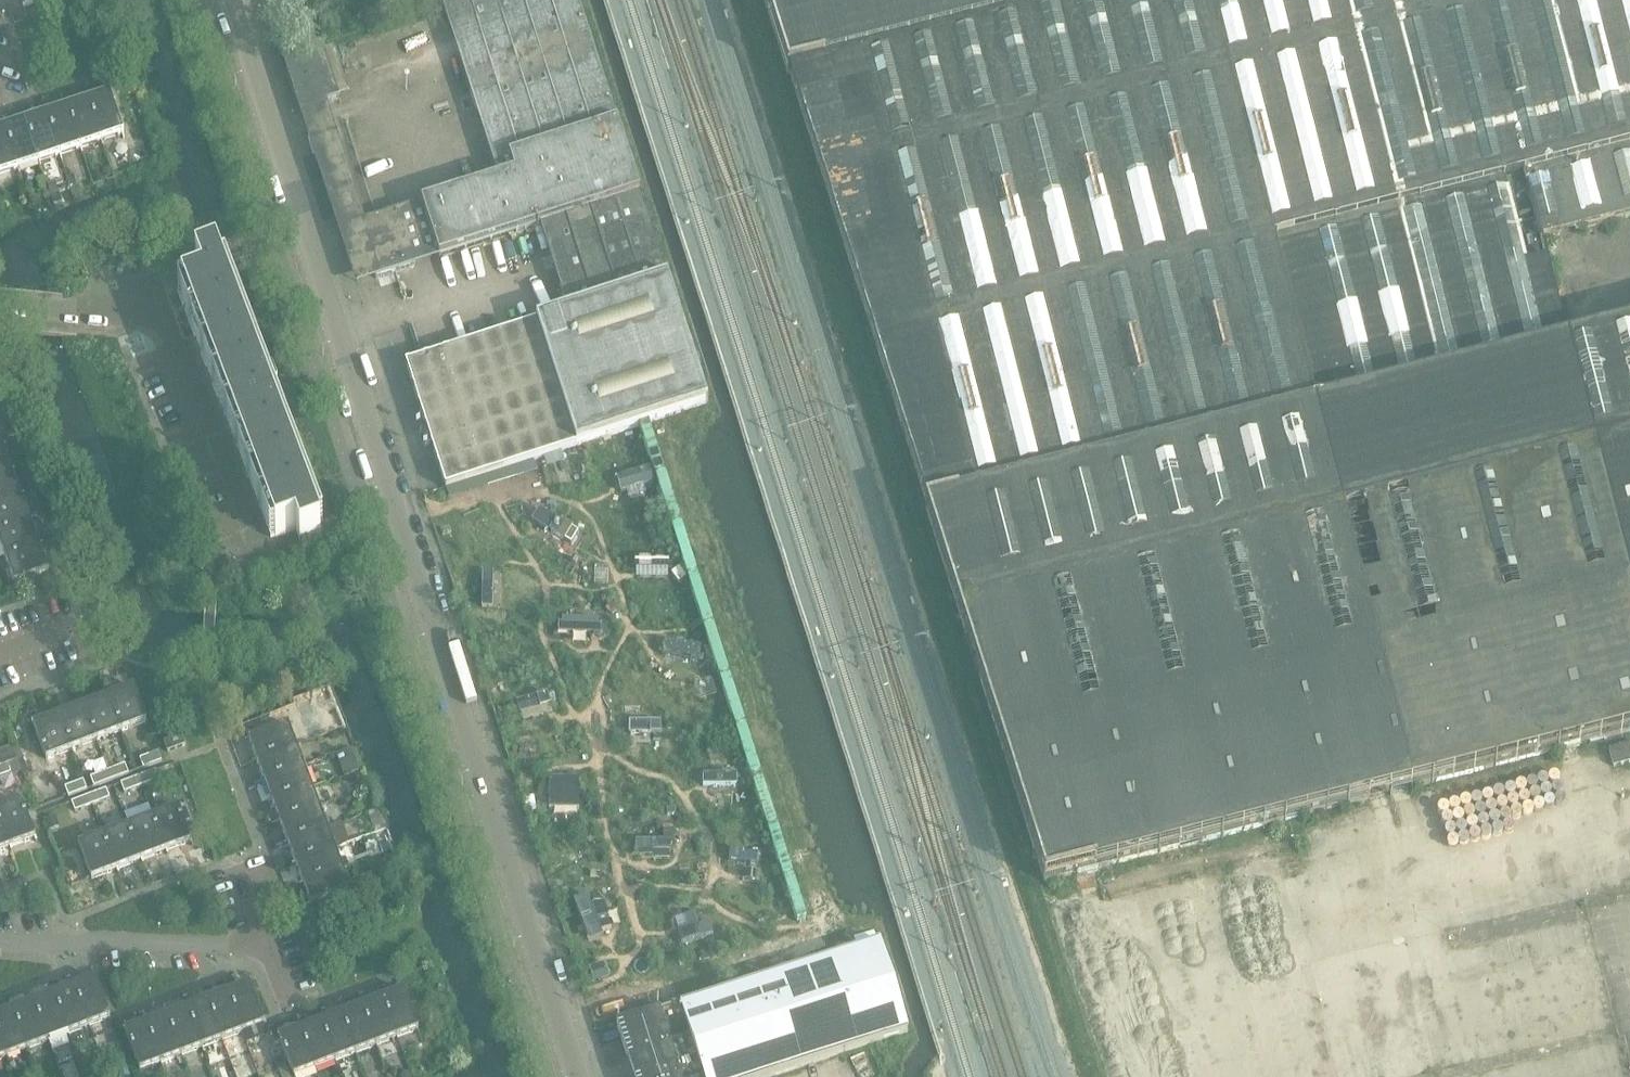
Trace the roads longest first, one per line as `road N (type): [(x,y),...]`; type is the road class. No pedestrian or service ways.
road 1 (residential): [(230,0),(571,1076)]
road 2 (residential): [(247,545),(155,292),(52,310),(0,304)]
road 3 (residential): [(0,940),(267,946)]

